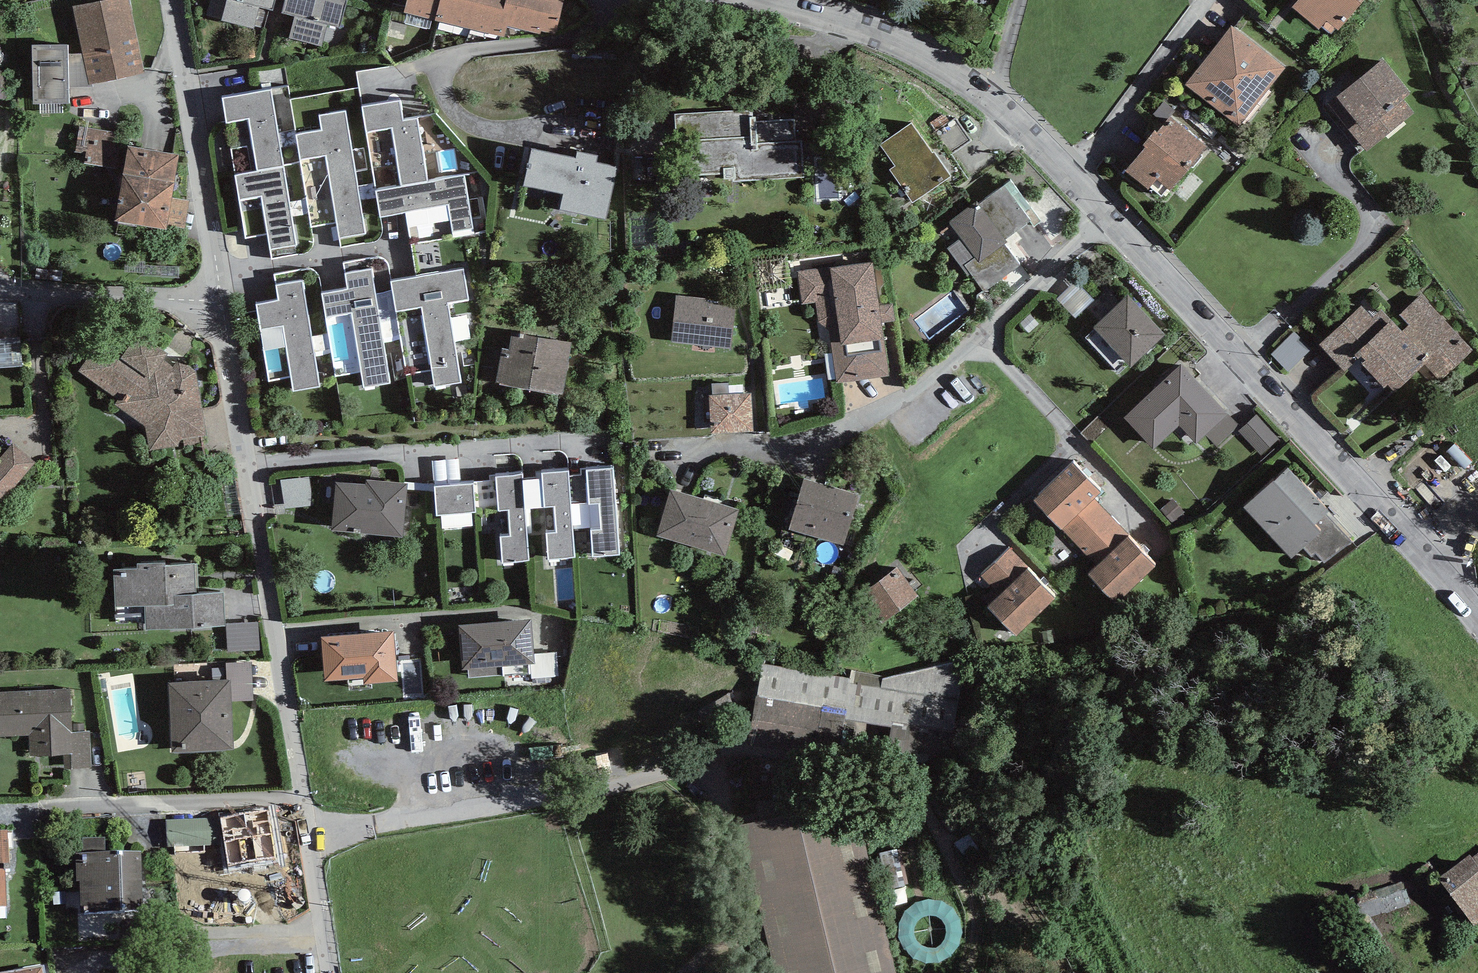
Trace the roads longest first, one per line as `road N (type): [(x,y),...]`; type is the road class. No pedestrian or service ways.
road 1 (tertiary): [(1477,619),(994,102),(904,46),(761,0)]
road 2 (residential): [(221,304),(332,972)]
road 3 (residential): [(172,0),(221,304)]
road 4 (track): [(901,767),(970,893),(977,923),(971,972)]
road 5 (residential): [(221,304),(0,289)]

